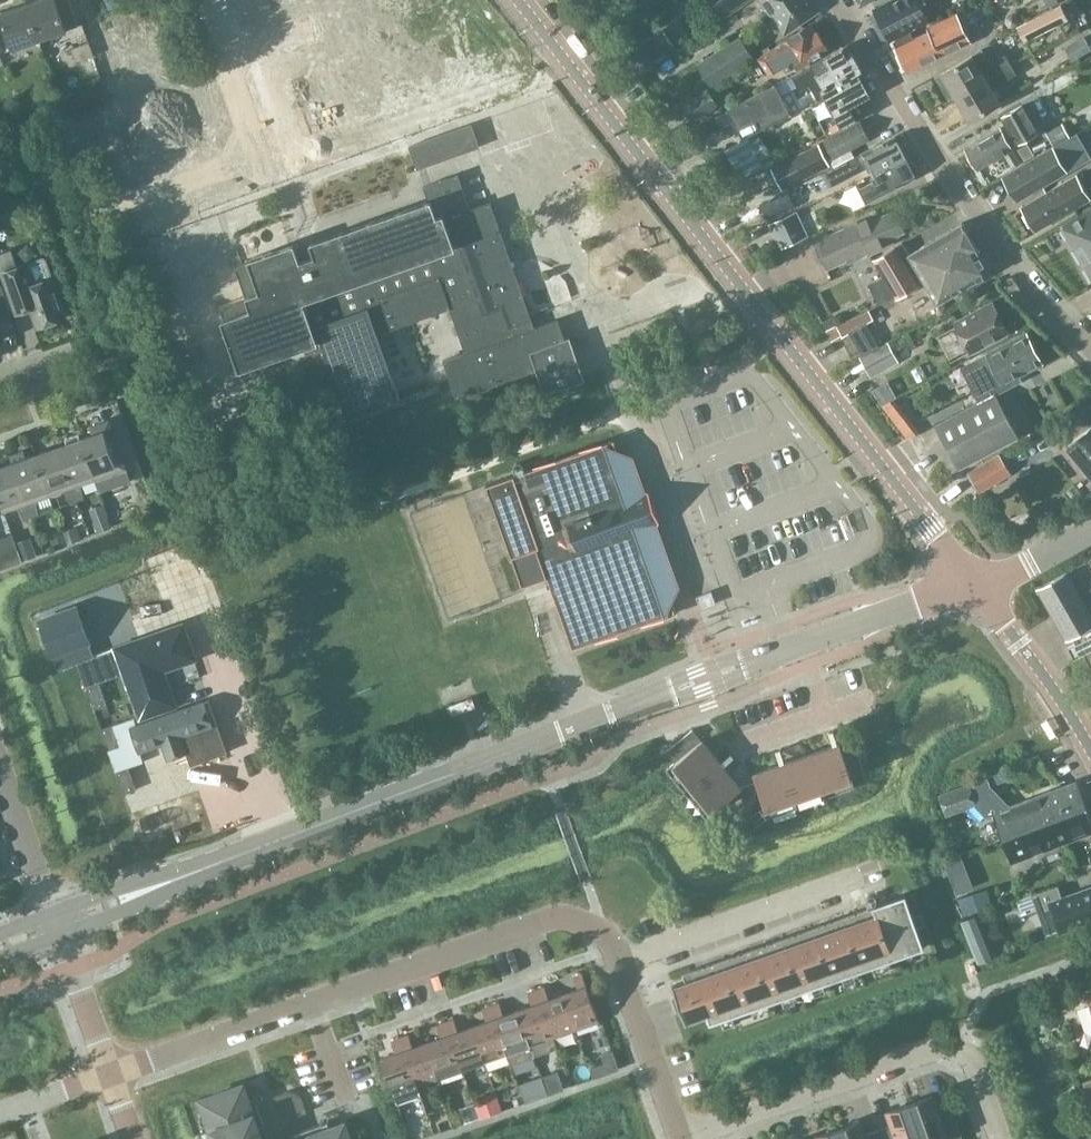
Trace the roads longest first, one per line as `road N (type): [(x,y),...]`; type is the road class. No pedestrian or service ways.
road 1 (unclassified): [(55,925),(969,583)]
road 2 (tertiary): [(969,583),(514,0)]
road 3 (residential): [(312,1005),(553,920),(583,921),(608,937),(618,957),(679,1136)]
road 4 (residential): [(1090,351),(997,246),(832,0)]
road 5 (residential): [(679,1136),(939,1046),(960,1047)]
road 6 (residential): [(111,1075),(312,1005)]
road 7 (tertiary): [(1090,749),(969,583)]
road 8 (residential): [(55,925),(0,770)]
road 9 (residential): [(111,1075),(55,925)]
road 10 (residential): [(969,583),(1025,565),(1090,527)]

